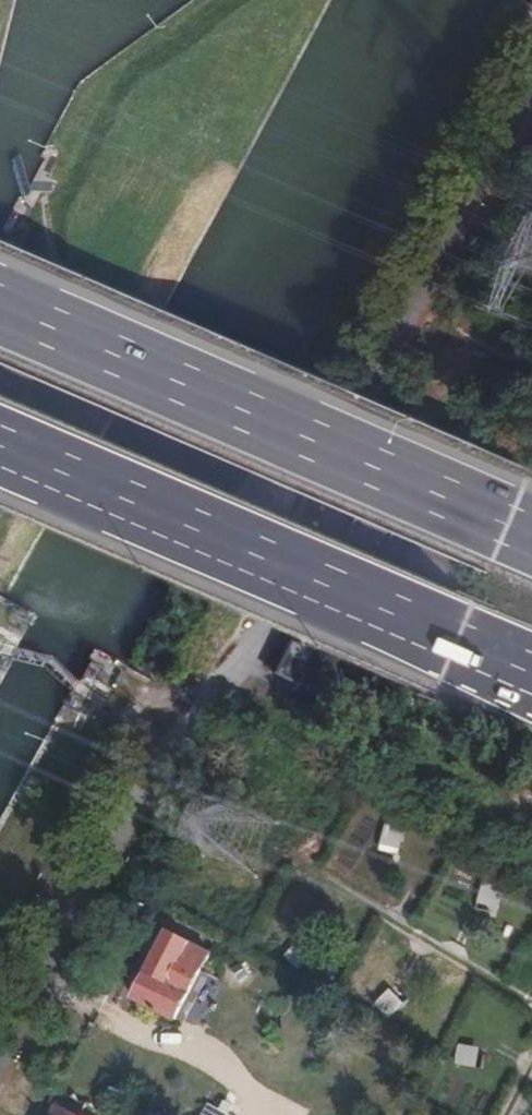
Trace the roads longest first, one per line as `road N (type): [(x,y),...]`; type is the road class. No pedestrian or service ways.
road 1 (residential): [(0,1079),(116,865),(181,722),(233,643),(331,456),(531,141)]
road 2 (motorway): [(531,537),(0,306)]
road 3 (motorway): [(0,446),(531,672)]
road 4 (track): [(531,1001),(320,882),(116,865)]
road 5 (track): [(409,334),(531,383)]

